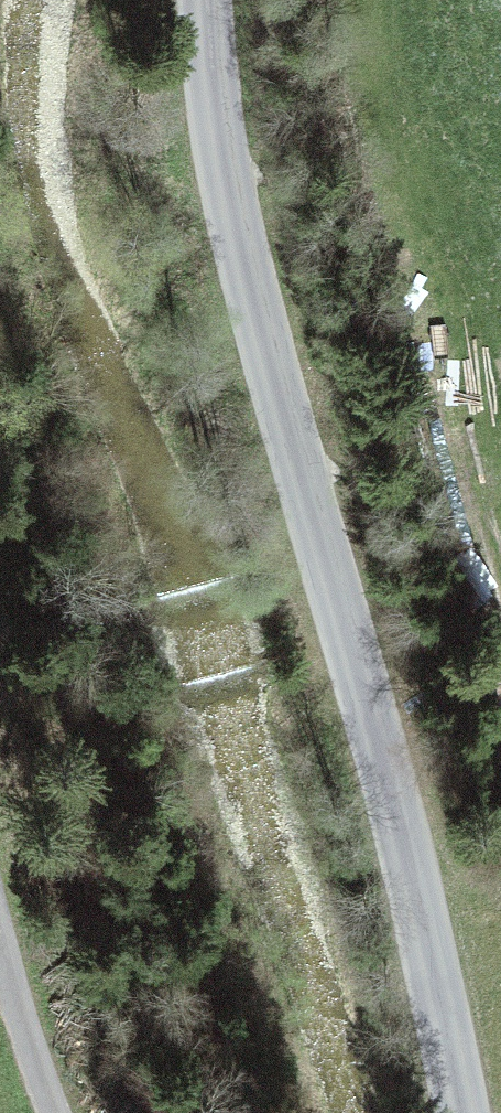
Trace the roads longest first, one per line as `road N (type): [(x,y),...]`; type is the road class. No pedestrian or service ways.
road 1 (unclassified): [(205,0),(250,284),(441,1003),(463,1112)]
road 2 (track): [(500,582),(433,368)]
road 3 (track): [(54,1112),(0,949)]

